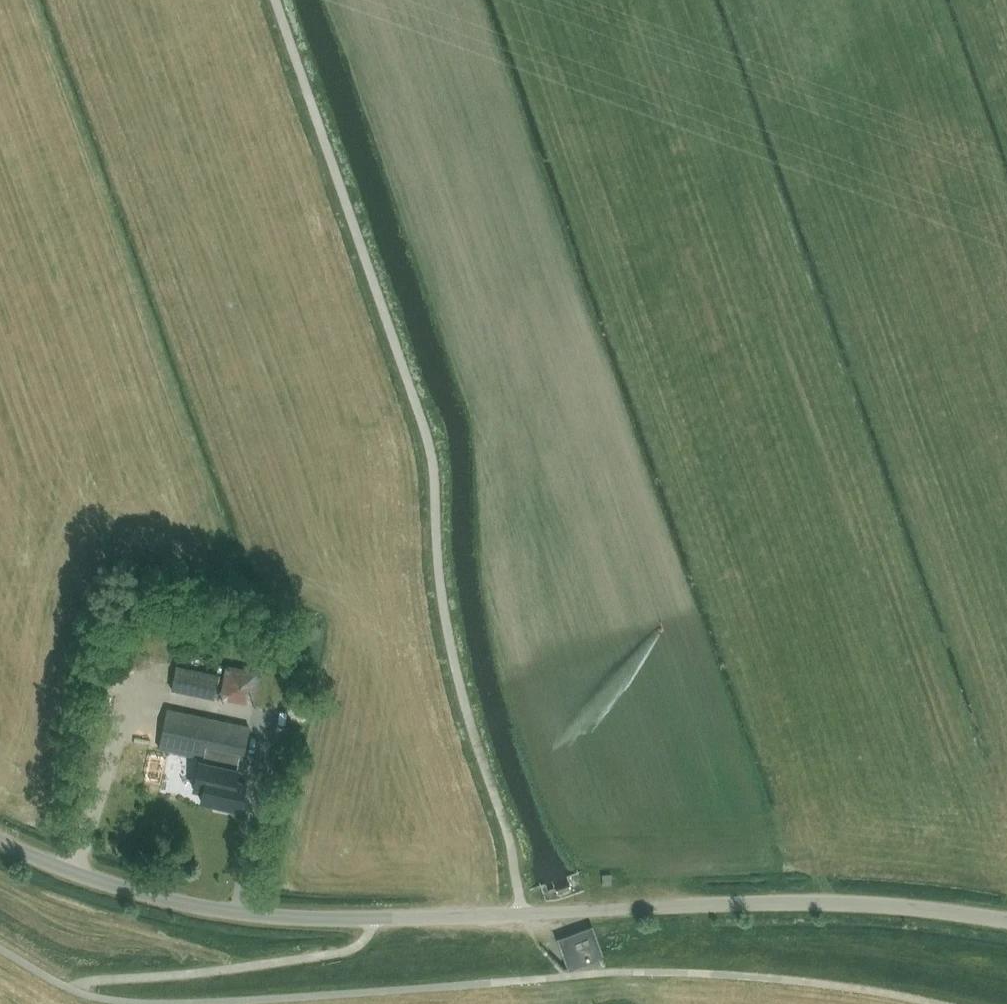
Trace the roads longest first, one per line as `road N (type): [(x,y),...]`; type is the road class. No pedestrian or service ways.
road 1 (unclassified): [(1006,924),(879,905),(371,919),(236,914),(82,878),(0,845)]

